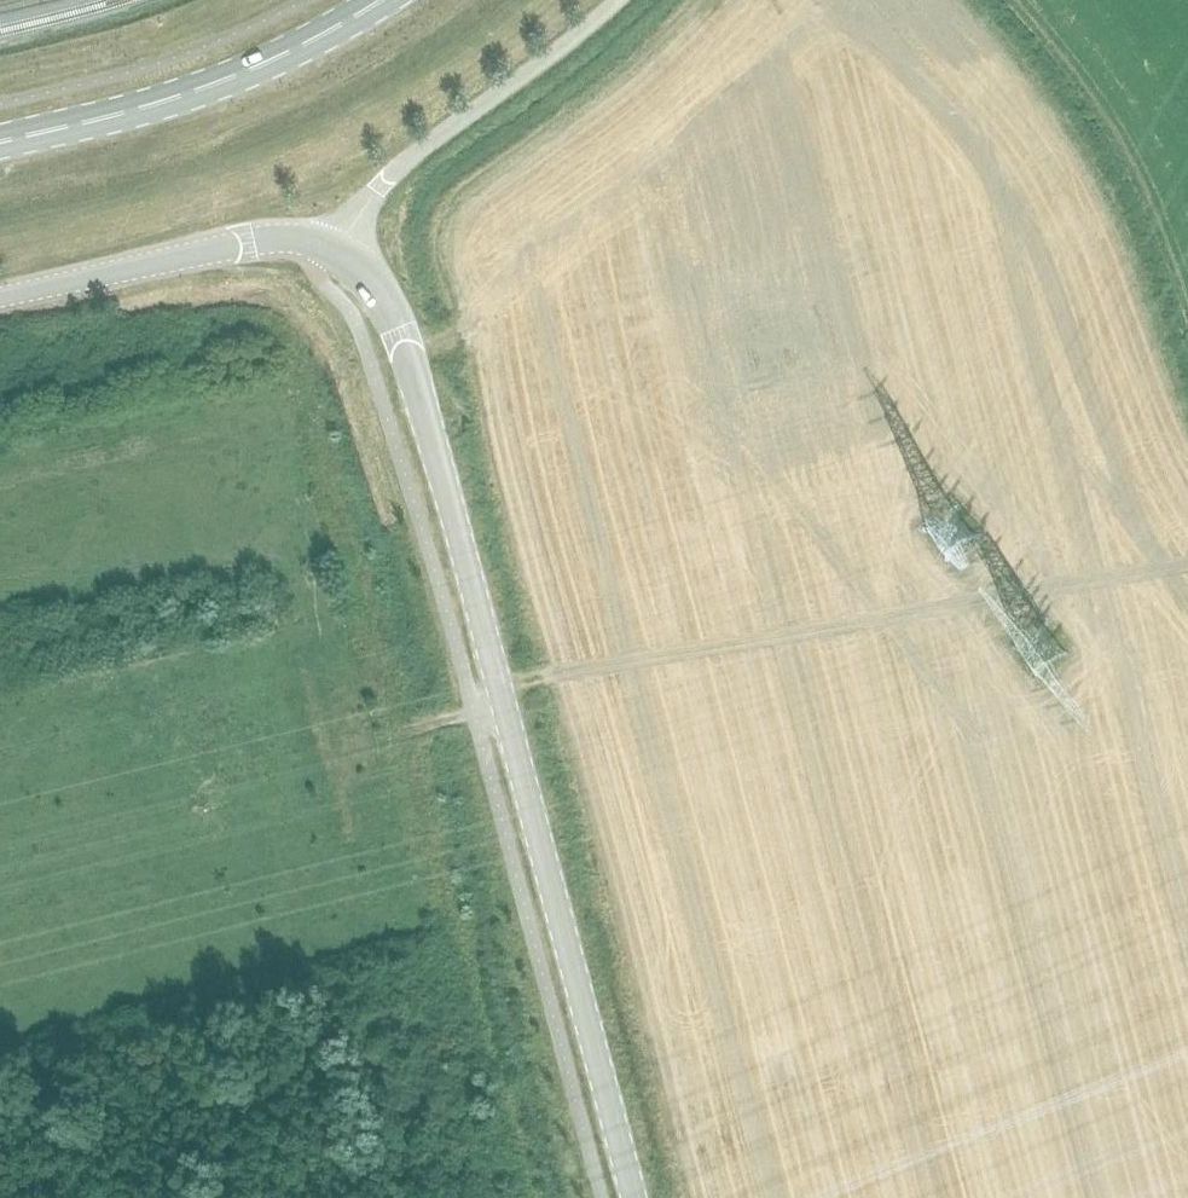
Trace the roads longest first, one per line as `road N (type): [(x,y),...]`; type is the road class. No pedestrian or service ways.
road 1 (tertiary): [(632,1197),(396,333),(367,278),(335,241)]
road 2 (tertiary): [(0,140),(168,97),(298,47),(379,0)]
road 3 (unclassified): [(335,241),(404,160),(514,85),(616,0)]
road 4 (tertiary): [(0,299),(253,239),(335,241)]

